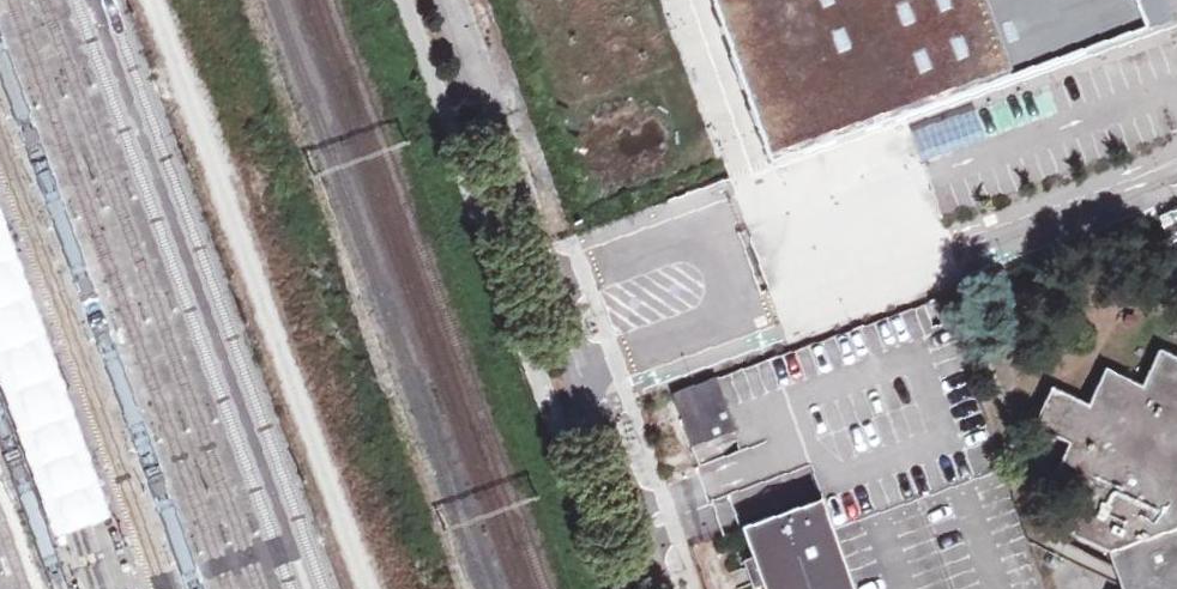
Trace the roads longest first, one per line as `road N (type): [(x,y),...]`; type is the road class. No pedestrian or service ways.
road 1 (track): [(153,0),(367,588)]
road 2 (residential): [(549,280),(632,509)]
road 3 (unclassified): [(632,509),(804,452)]
road 4 (unclassified): [(646,545),(813,488)]

